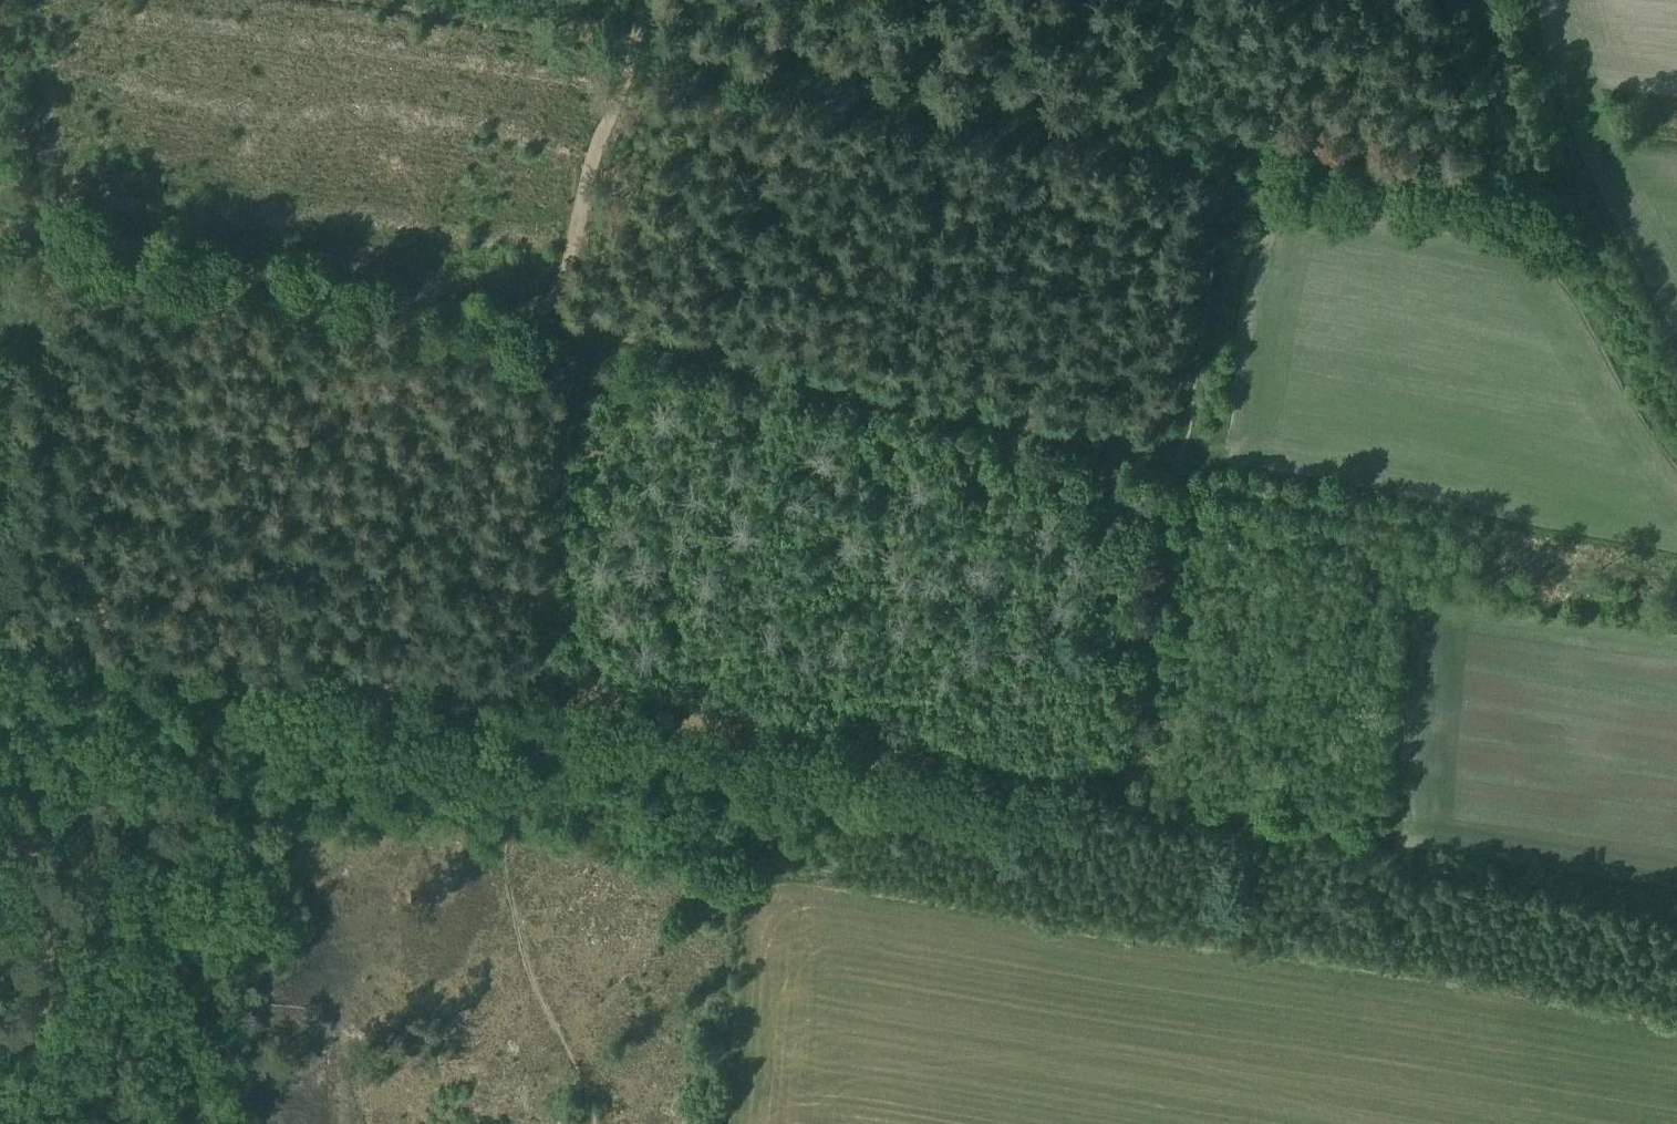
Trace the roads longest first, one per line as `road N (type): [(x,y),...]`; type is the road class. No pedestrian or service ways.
road 1 (track): [(637,0),(625,59),(577,185),(556,353),(0,250)]
road 2 (track): [(1156,474),(556,353)]

